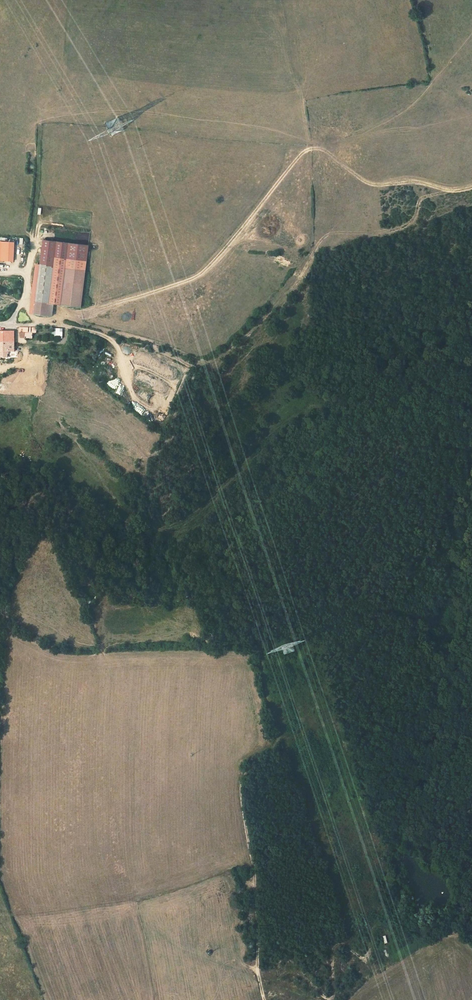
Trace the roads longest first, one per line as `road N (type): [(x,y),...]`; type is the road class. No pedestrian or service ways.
road 1 (track): [(264,999),(241,790),(243,777),(280,746),(261,645),(81,654),(34,640),(11,622),(34,499),(45,487),(123,539),(140,542),(151,533)]
road 2 (track): [(196,361),(219,358),(246,334),(325,237),(393,230),(407,225),(417,200),(471,186)]
road 3 (track): [(225,417),(166,455),(196,361)]
road 4 (track): [(34,320),(77,322),(196,361)]
road 5 (track): [(46,111),(32,271)]

